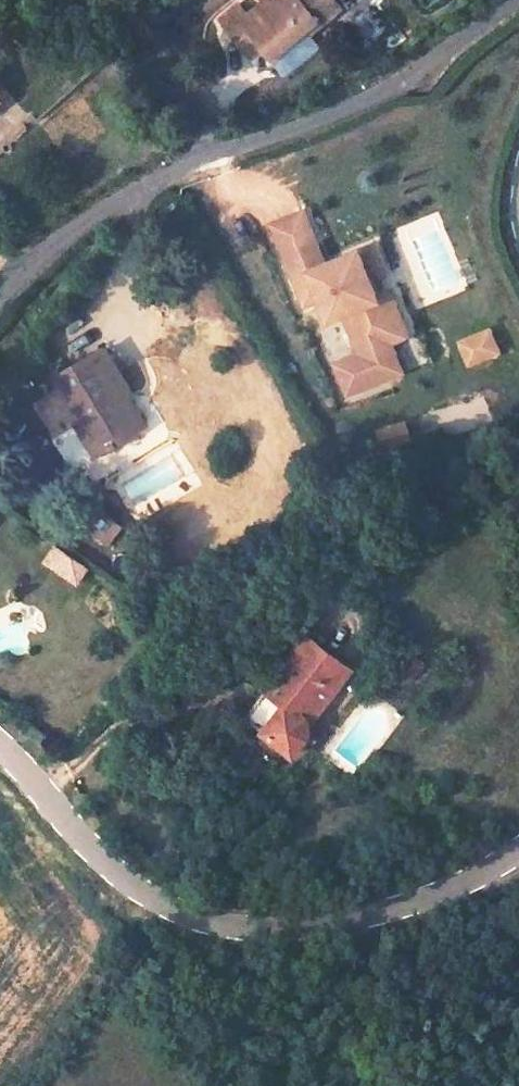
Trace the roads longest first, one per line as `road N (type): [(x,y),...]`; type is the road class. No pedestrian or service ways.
road 1 (tertiary): [(518,847),(409,904),(331,922),(255,929),(197,921),(145,896),(84,844),(0,744)]
road 2 (residential): [(0,298),(92,216),(179,171),(352,105),(514,0)]

